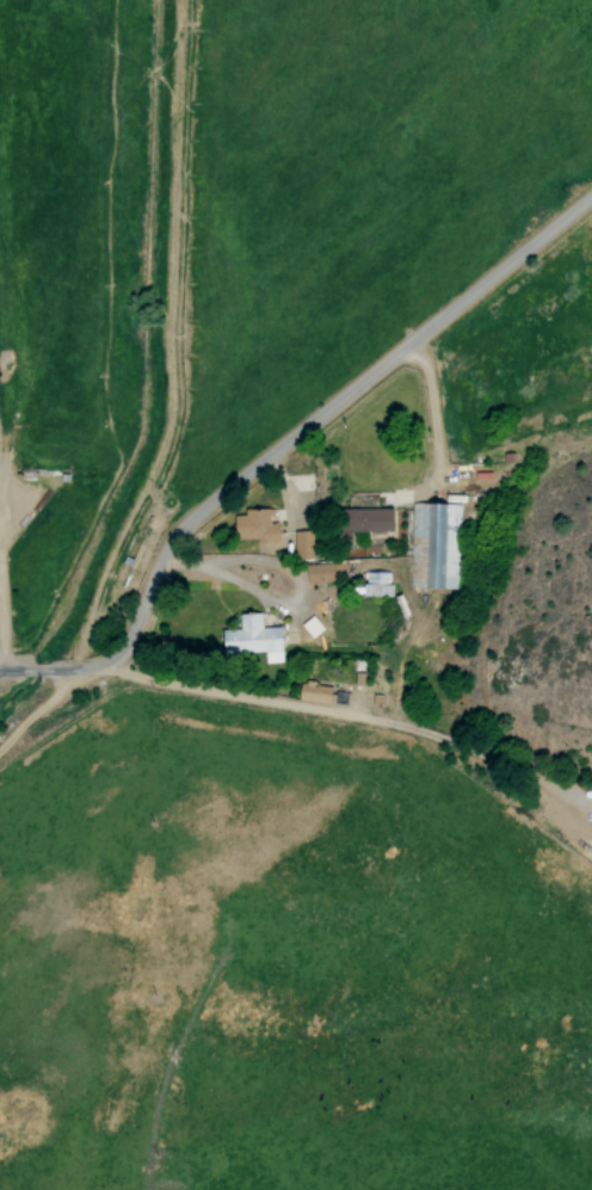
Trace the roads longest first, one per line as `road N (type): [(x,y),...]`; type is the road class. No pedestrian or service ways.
road 1 (residential): [(0,672),(79,668),(116,654),(186,517),(591,190)]
road 2 (residential): [(7,672),(402,878)]

